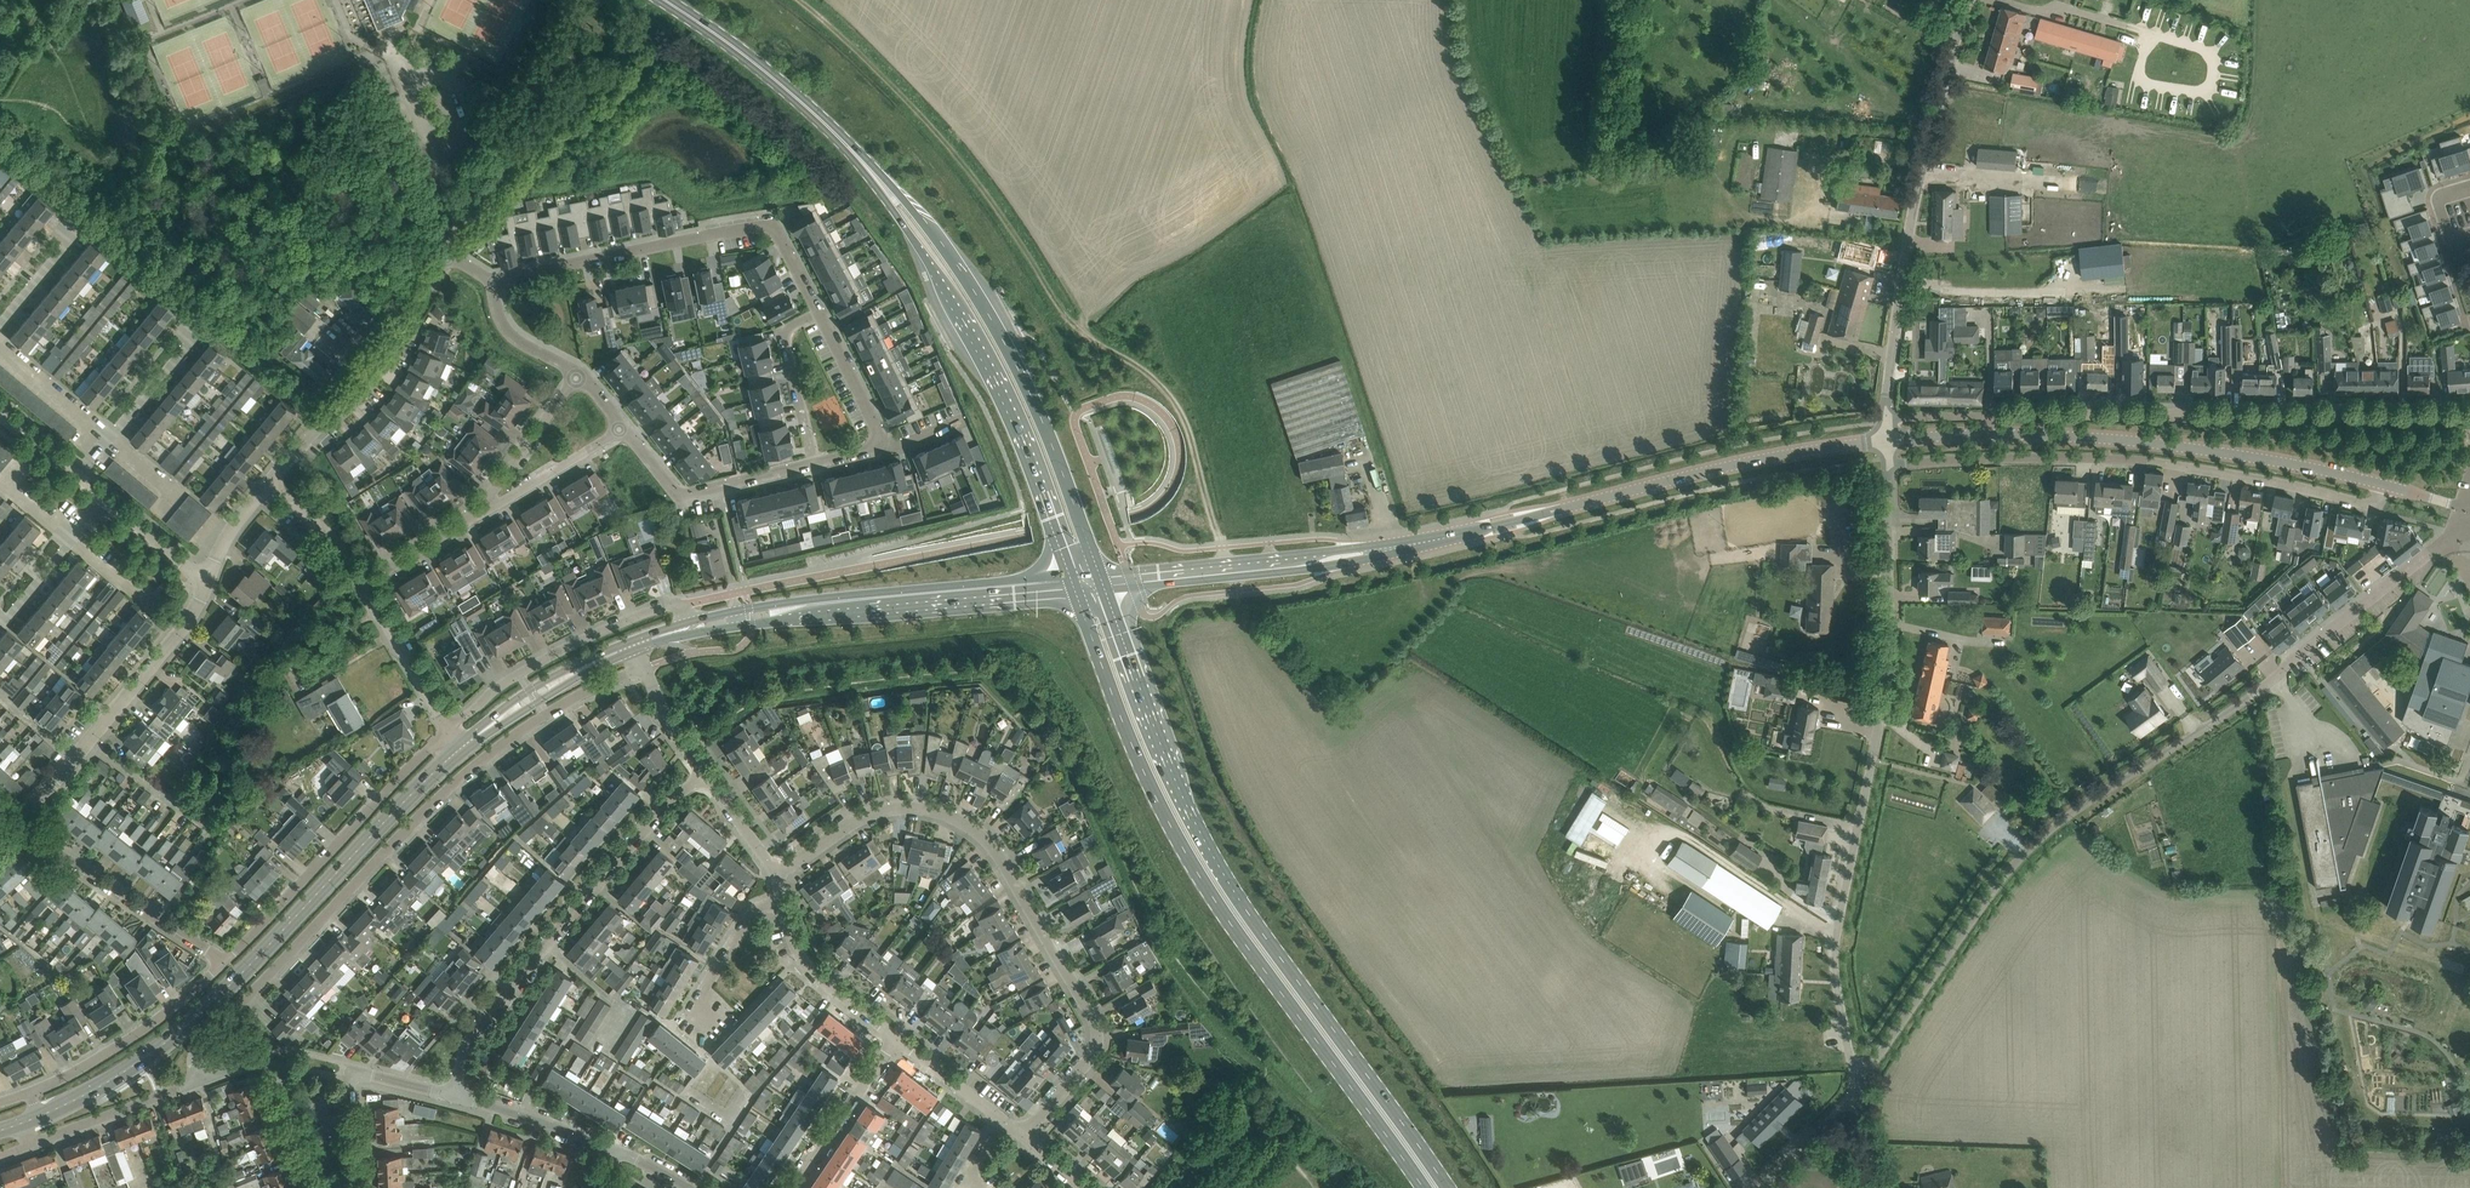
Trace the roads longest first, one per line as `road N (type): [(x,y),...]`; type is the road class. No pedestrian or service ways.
road 1 (residential): [(1853,1088),(2000,881),(2042,836),(2259,690),(2469,520)]
road 2 (unclassified): [(1102,581),(1385,549),(1739,464),(1889,440)]
road 3 (track): [(795,0),(902,92),(947,144),(1012,229),(1064,321),(1155,372),(1180,402),(1223,569)]
road 4 (secondary): [(1447,1187),(1212,856),(1161,745),(1102,581)]
road 5 (secondary): [(1073,585),(1137,757),(1186,855),(1424,1187)]
road 6 (unclassified): [(1853,1088),(1835,1023),(1833,961),(1890,678),(1890,465)]
road 7 (residential): [(199,1073),(195,1050),(446,790),(546,715),(645,668)]
road 8 (tertiary): [(22,1124),(162,1046),(468,742)]
road 9 (residential): [(1022,1135),(1093,1056),(1098,1040),(1095,1022),(985,836),(957,818),(918,808),(884,811),(776,876)]
road 10 (residential): [(2469,417),(1887,418)]
road 11 (secondary): [(1102,581),(1041,421),(980,300),(887,180),(801,101)]
road 12 (secondary): [(801,101),(876,186),(939,281),(1021,441),(1073,585)]
road 13 (unclassified): [(1890,465),(2147,461),(2374,506),(2383,485)]
road 14 (unclassified): [(2383,485),(2128,440),(1914,438)]
road 15 (unclassified): [(1887,418),(1919,185),(1977,0)]
road 16 (residential): [(453,1097),(459,1062),(486,1013),(673,793),(704,776)]
road 17 (residential): [(494,281),(771,227),(818,311)]
road 18 (residential): [(452,725),(222,964)]
road 19 (residential): [(12,817),(167,647),(205,577)]
road 20 (track): [(654,28),(460,229)]
road 21 (residential): [(689,621),(678,604),(658,608),(521,676),(452,725)]
road 22 (residential): [(271,469),(404,312),(443,254)]
road 23 (residential): [(12,817),(222,964)]
road 24 (tertiary): [(824,607),(1073,585)]
road 25 (residential): [(814,463),(678,496),(624,428)]
road 26 (residential): [(222,964),(163,1017),(37,1089)]
road 27 (residential): [(443,254),(460,229),(384,58)]
road 28 (residential): [(324,1187),(272,1066),(259,1059),(199,1073)]
road 29 (tertiary): [(468,742),(566,676),(634,644)]
road 30 (residential): [(791,1187),(896,1035)]
road 31 (residential): [(896,1035),(821,984),(798,957),(778,902)]
road 32 (residential): [(34,1142),(199,1073)]
road 33 (residential): [(814,463),(784,331),(818,311)]
road 34 (residential): [(452,725),(356,579)]
road 35 (residential): [(580,373),(480,513)]
road 36 (residential): [(616,1152),(453,1097)]
road 37 (secondary): [(801,101),(666,0)]
road 38 (residential): [(480,513),(624,428)]
road 39 (residential): [(86,474),(192,345)]
road 40 (residential): [(0,616),(26,596),(104,490)]
road 41 (residential): [(818,311),(882,447)]
road 42 (residential): [(689,1008),(752,911),(778,902)]
road 43 (residential): [(356,579),(480,513)]
road 44 (unclassified): [(1755,1187),(1853,1088)]
road 45 (residential): [(356,579),(271,469)]
road 46 (tertiary): [(824,607),(749,608),(689,621)]
road 47 (residential): [(580,373),(515,338),(494,281)]
road 48 (tertiary): [(693,635),(824,607)]
road 49 (residential): [(205,577),(104,490)]
road 50 (residential): [(1000,1117),(896,1035)]
road 51 (residential): [(205,577),(227,523),(271,469)]
road 52 (residential): [(776,876),(704,776)]
road 53 (residential): [(704,776),(645,668)]

